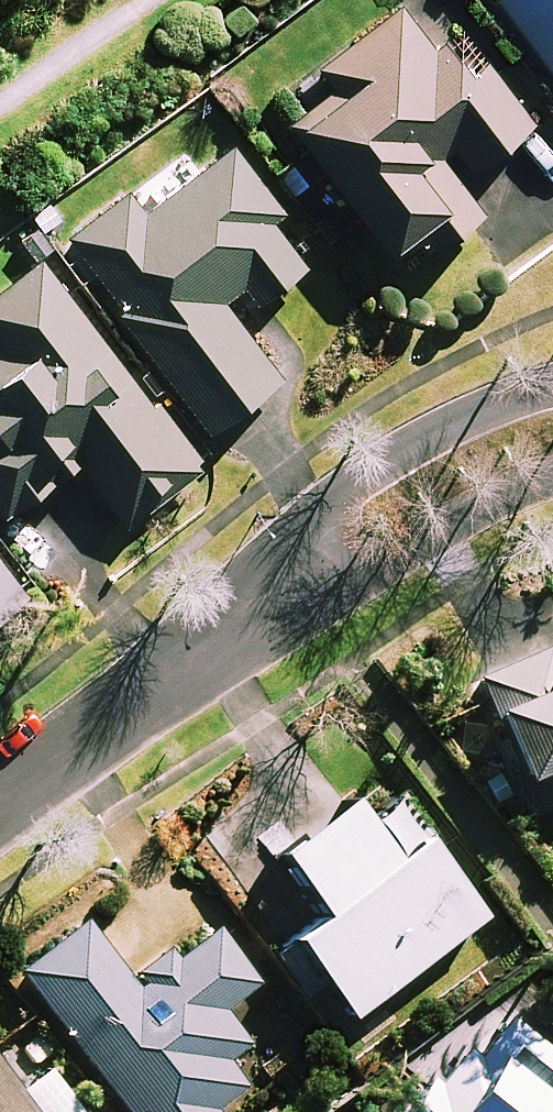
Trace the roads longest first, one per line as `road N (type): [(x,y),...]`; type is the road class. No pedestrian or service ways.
road 1 (residential): [(552,429),(467,463),(339,538),(0,797)]

